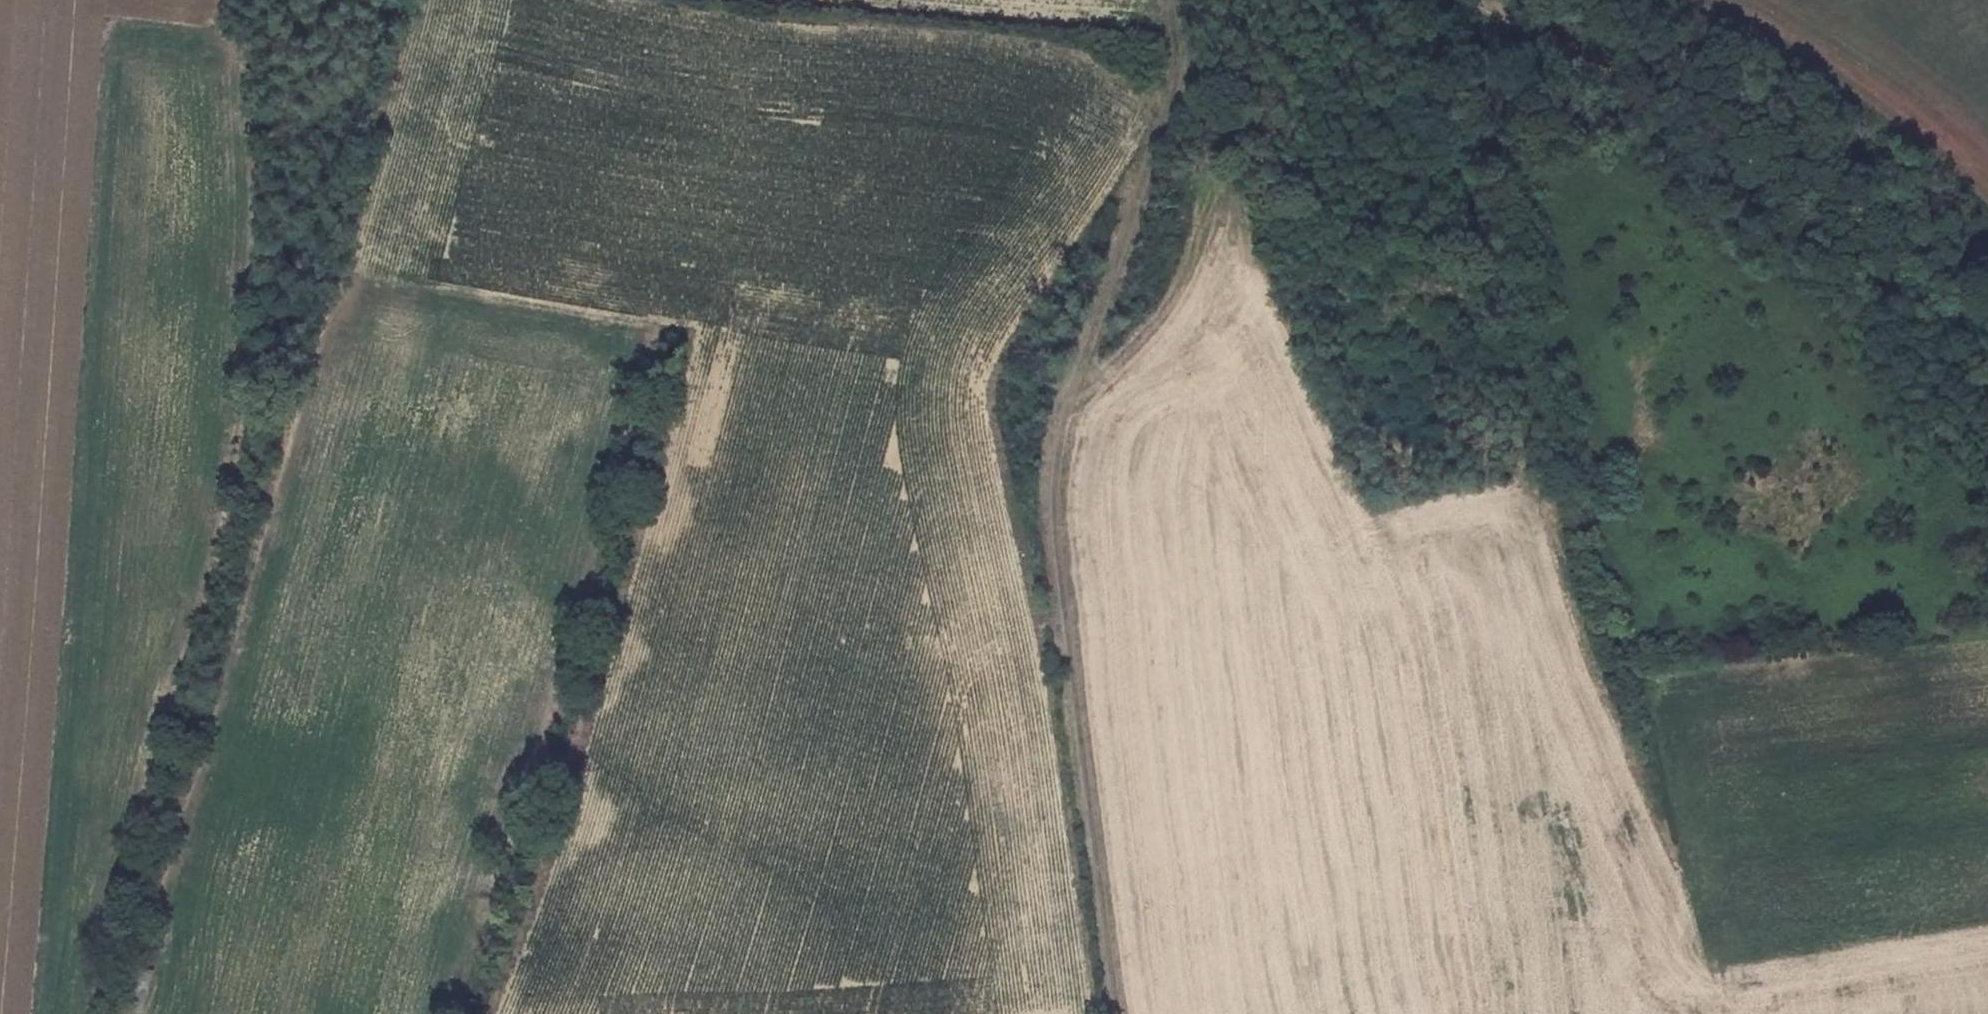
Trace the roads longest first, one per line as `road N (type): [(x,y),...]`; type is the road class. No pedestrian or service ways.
road 1 (track): [(1125,1013),(1044,537),(1043,456),(1060,373),(1163,113),(1170,37)]
road 2 (track): [(1987,429),(1732,172),(1522,0)]

